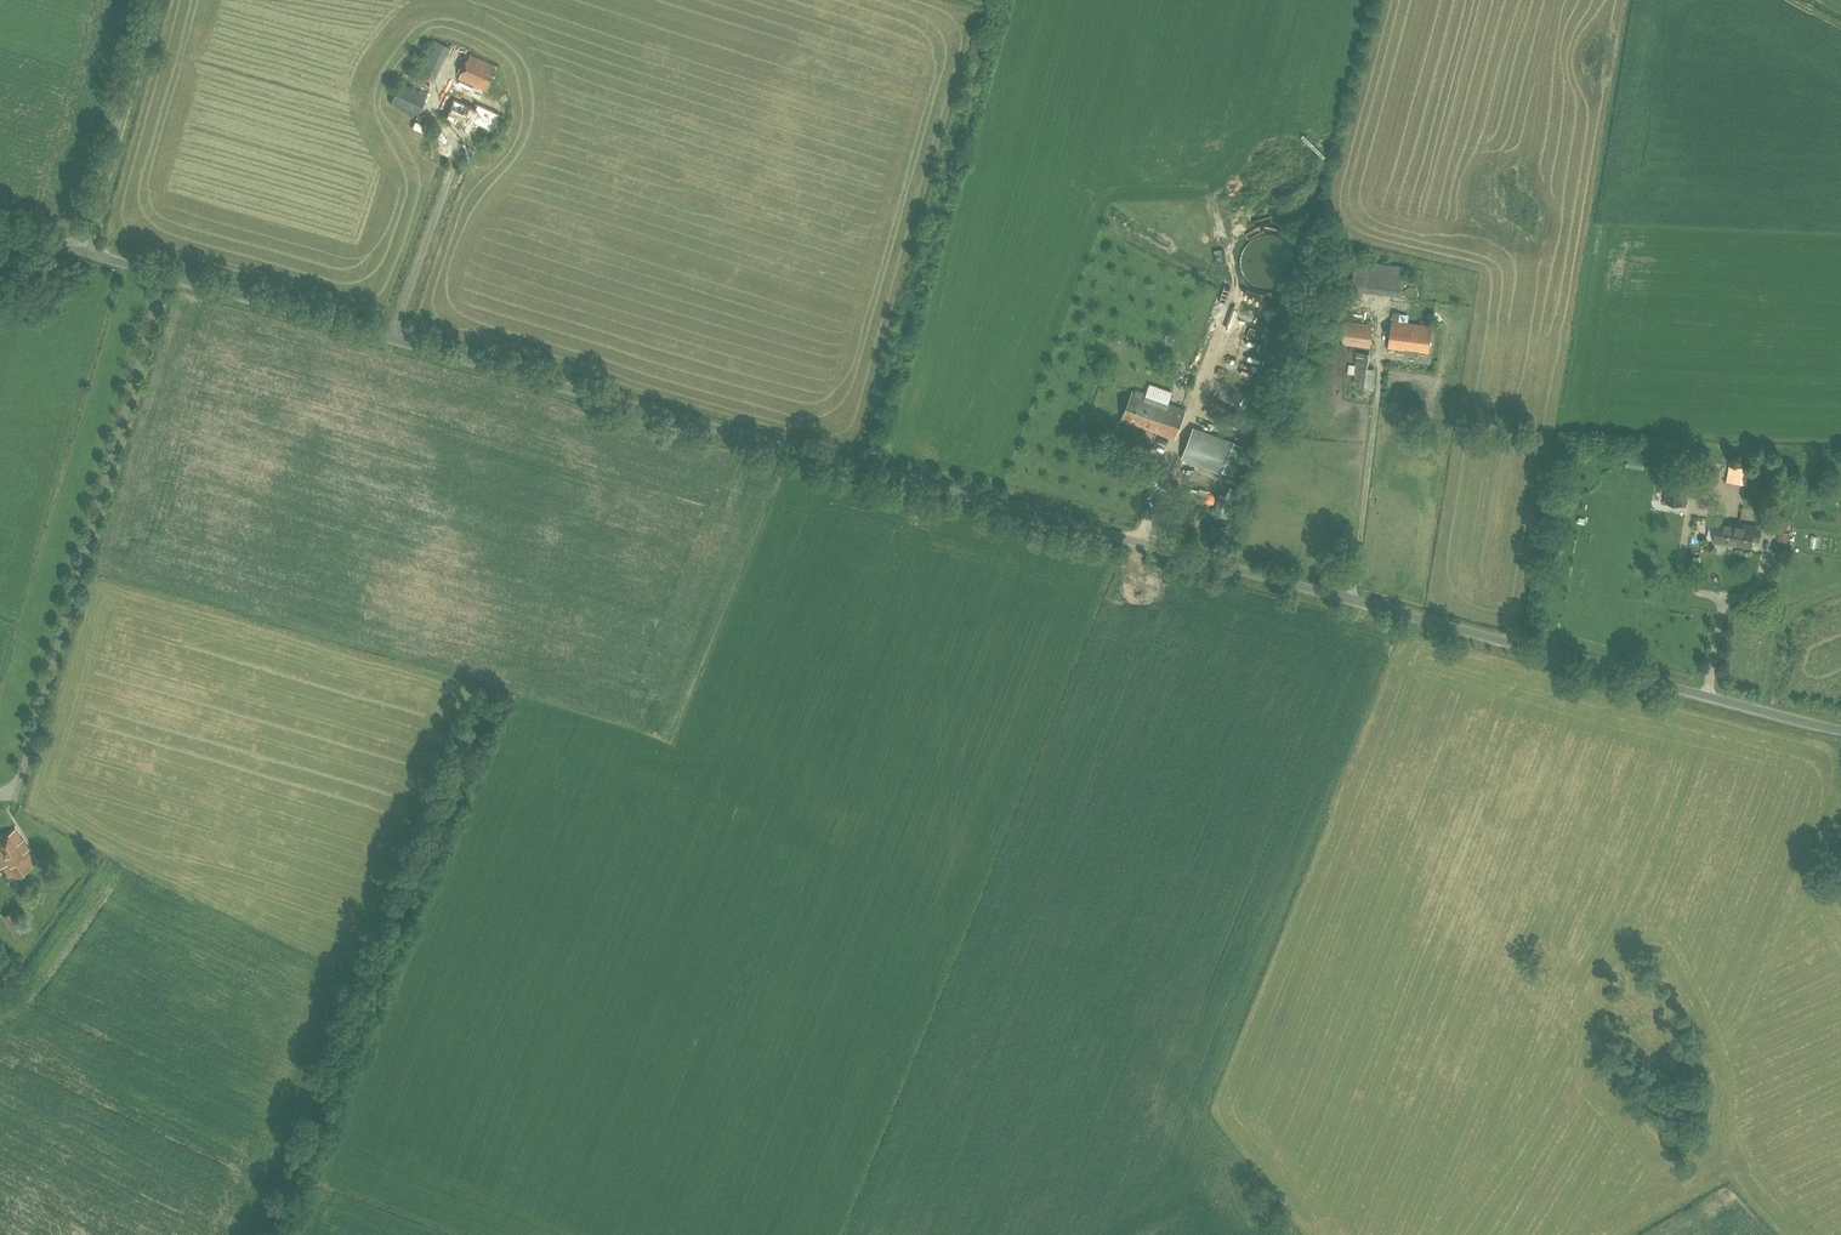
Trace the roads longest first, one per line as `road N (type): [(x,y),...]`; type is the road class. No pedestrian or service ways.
road 1 (unclassified): [(1840,729),(79,250)]
road 2 (unclassified): [(79,250),(157,0)]

